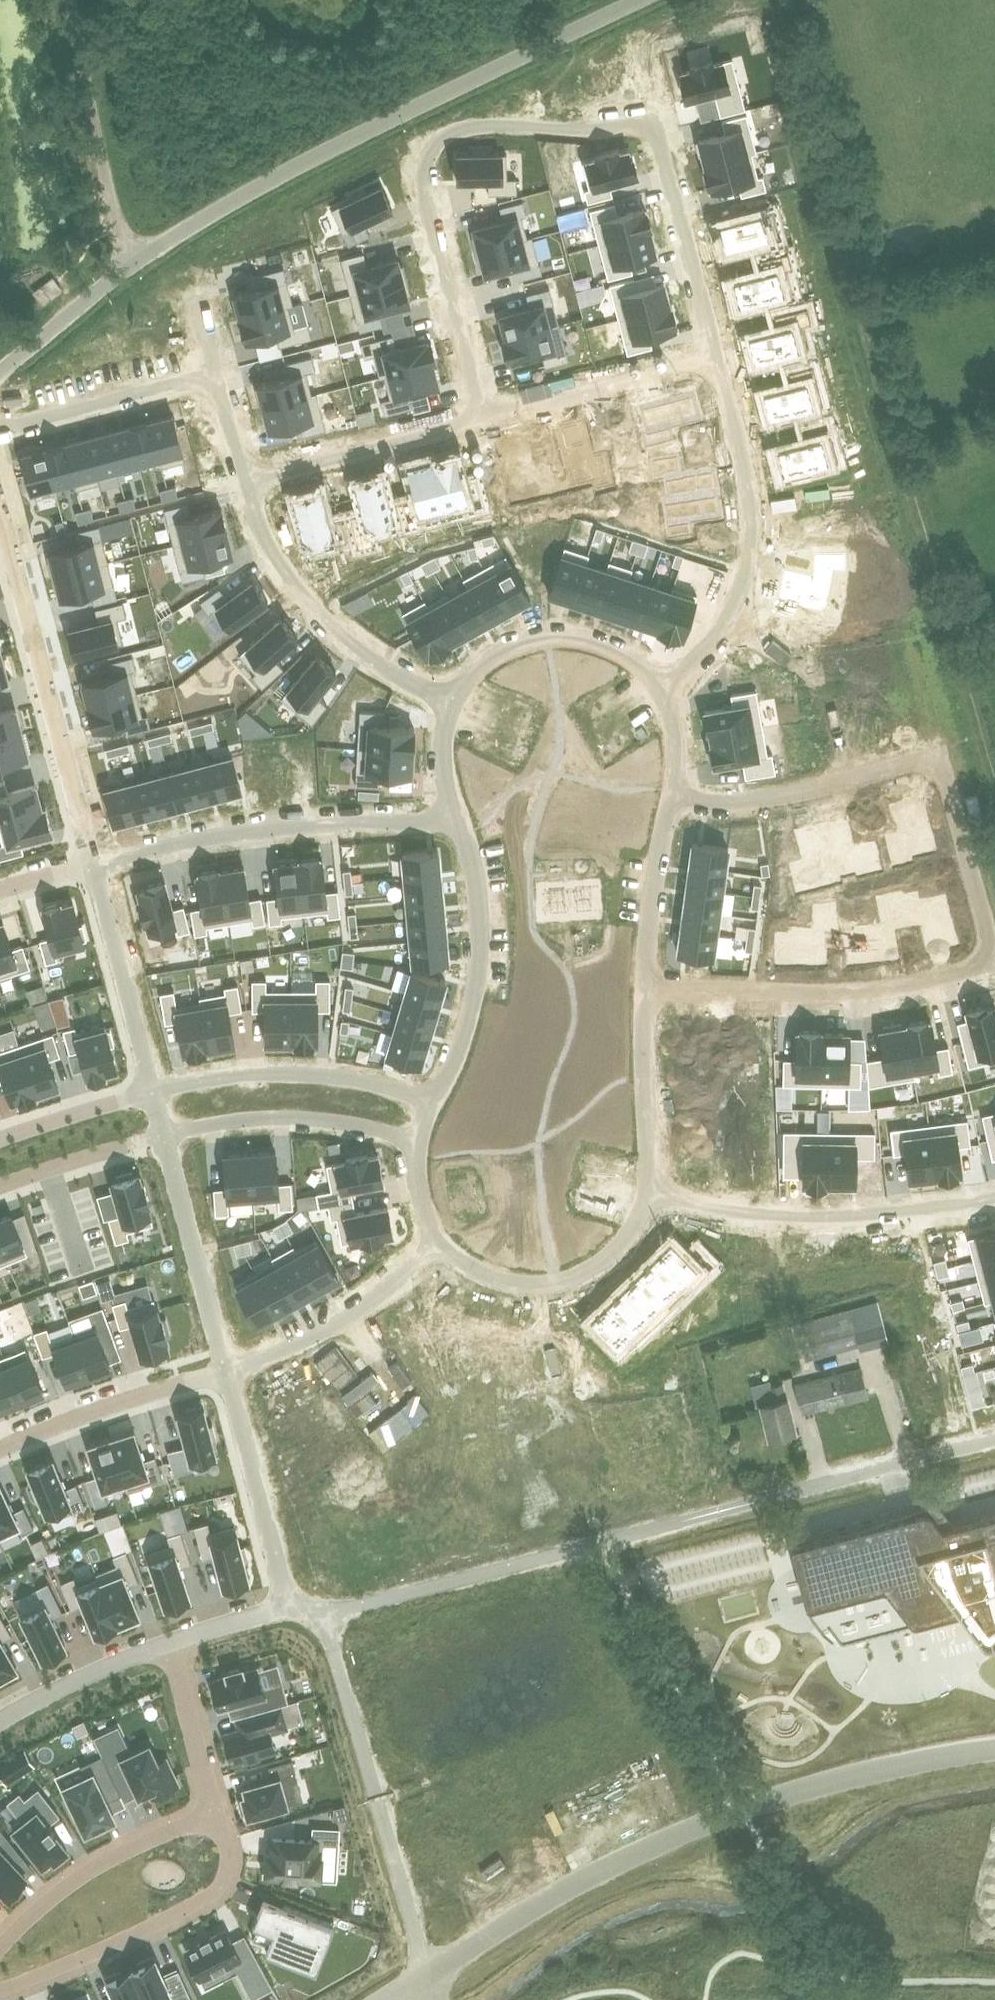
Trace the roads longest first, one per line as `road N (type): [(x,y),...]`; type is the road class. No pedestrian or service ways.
road 1 (track): [(771,0),(994,809)]
road 2 (unclassified): [(322,1611),(994,1439)]
road 3 (unclassified): [(994,1750),(857,1773),(741,1808),(623,1855),(420,1974)]
road 4 (unclassified): [(136,262),(235,198),(640,0)]
road 5 (residential): [(643,984),(795,991),(928,983),(989,959),(968,858)]
road 6 (residential): [(484,419),(429,206),(430,176),(439,149),(457,135),(536,133)]
road 7 (residential): [(322,1611),(420,1974)]
road 8 (residential): [(671,795),(740,800),(825,788),(933,757),(968,858)]
road 9 (residential): [(93,865),(222,835),(438,821),(458,812)]
road 10 (residential): [(658,688),(732,611),(747,570),(748,473),(717,356)]
road 11 (residential): [(717,356),(660,134),(536,133)]
road 12 (residential): [(0,518),(91,857)]
road 13 (residential): [(646,1192),(838,1213),(994,1194)]
road 14 (residential): [(0,1990),(215,1892),(229,1851),(216,1813)]
road 15 (residential): [(457,701),(383,667),(299,597),(245,485)]
road 16 (residential): [(435,1099),(476,975),(478,923),(458,812)]
road 17 (residential): [(435,1099),(309,1074),(218,1077),(154,1092)]
road 18 (unclassified): [(136,262),(119,238),(71,0)]
road 19 (residential): [(0,1948),(70,1886),(131,1848),(216,1813)]
road 20 (residential): [(166,1138),(288,1119),(417,1141)]
road 21 (residential): [(226,1371),(327,1328),(439,1240)]
road 22 (residential): [(245,485),(484,419)]
road 23 (residential): [(457,701),(496,650),(557,632),(625,652),(658,688)]
road 24 (residential): [(226,1371),(285,1606)]
road 25 (residential): [(484,419),(717,356)]
road 26 (residential): [(166,1138),(226,1371)]
road 27 (residential): [(0,1448),(155,1388),(226,1371)]
road 28 (residential): [(93,865),(152,1086)]
road 29 (residential): [(643,984),(652,1160),(646,1192)]
road 30 (residential): [(215,372),(16,424)]
road 31 (residential): [(671,795),(643,984)]
road 32 (residential): [(0,1718),(104,1666),(173,1642)]
road 33 (residential): [(216,1813),(173,1642)]
road 34 (unclassified): [(0,373),(136,262)]
road 35 (residential): [(0,1186),(166,1138)]
road 36 (residential): [(152,1086),(0,1137)]
road 37 (residential): [(563,1281),(504,1281),(439,1240)]
road 38 (residential): [(646,1192),(634,1232),(587,1274),(563,1281)]

